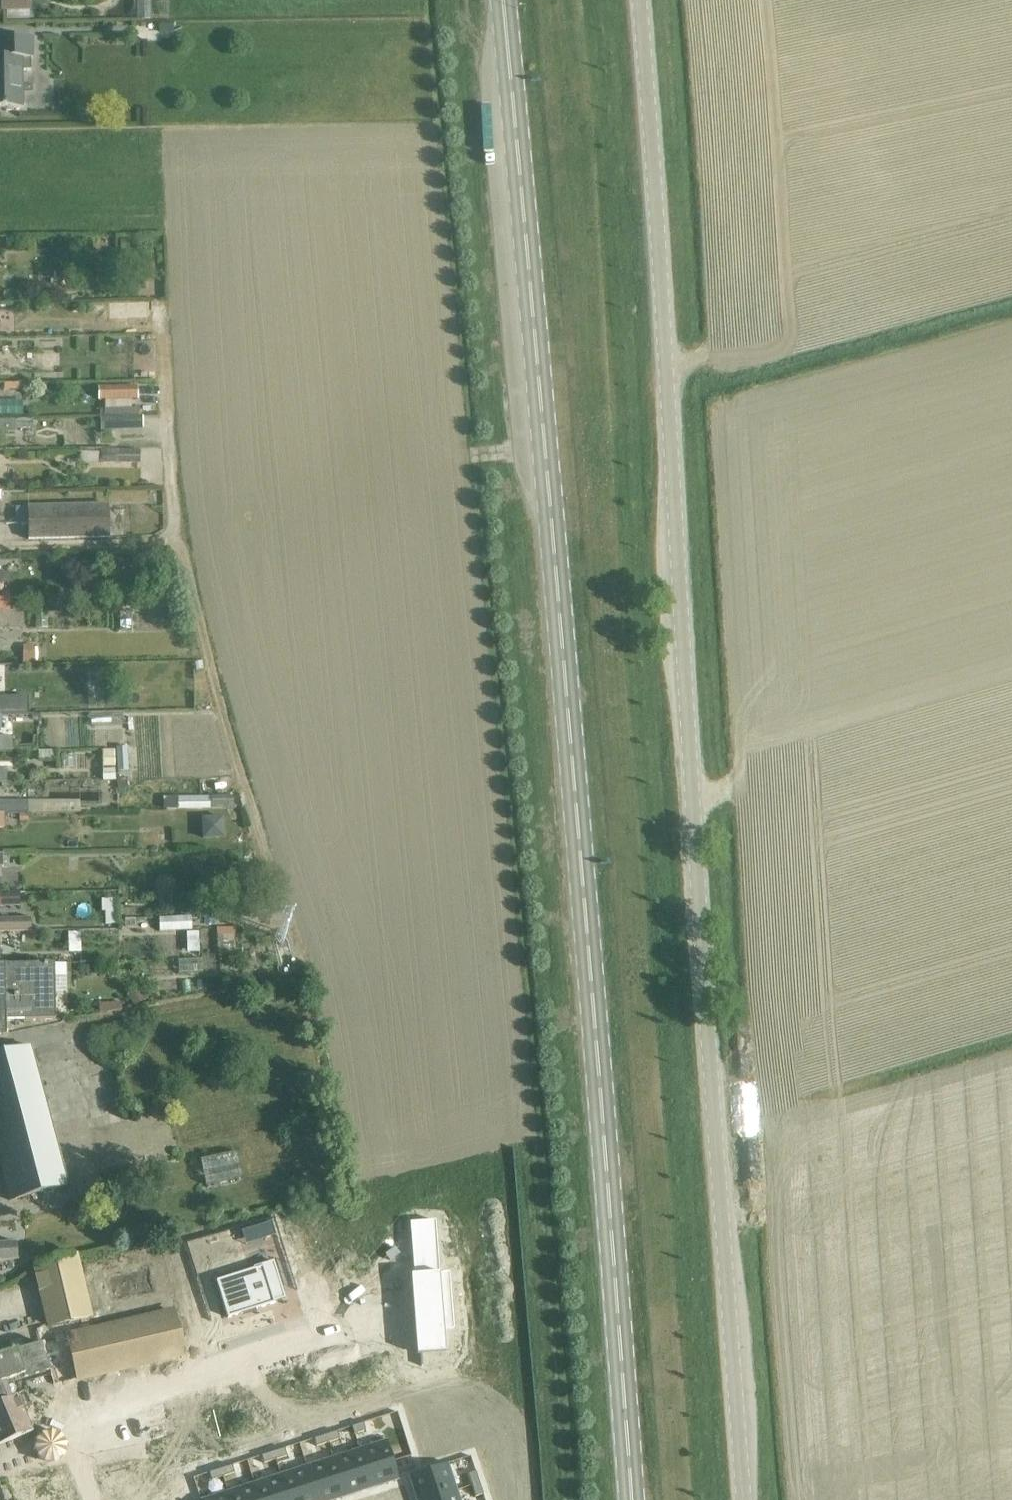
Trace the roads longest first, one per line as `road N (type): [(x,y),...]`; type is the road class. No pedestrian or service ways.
road 1 (secondary): [(503,0),(631,1499)]
road 2 (tertiary): [(748,1499),(694,888),(634,0)]
road 3 (residential): [(381,1318),(138,1392),(75,1443)]

